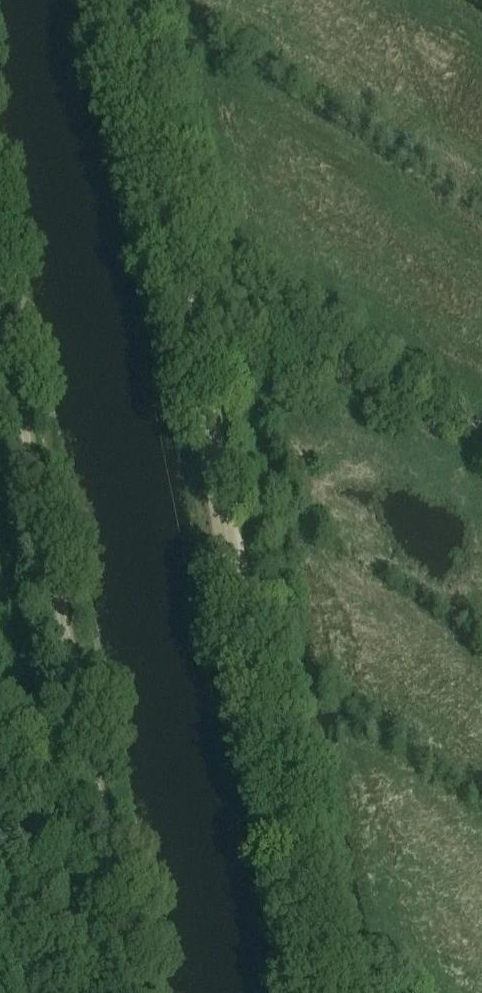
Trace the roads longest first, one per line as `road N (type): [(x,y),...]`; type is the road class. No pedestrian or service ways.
road 1 (track): [(123,0),(320,992)]
road 2 (track): [(0,322),(127,992)]

